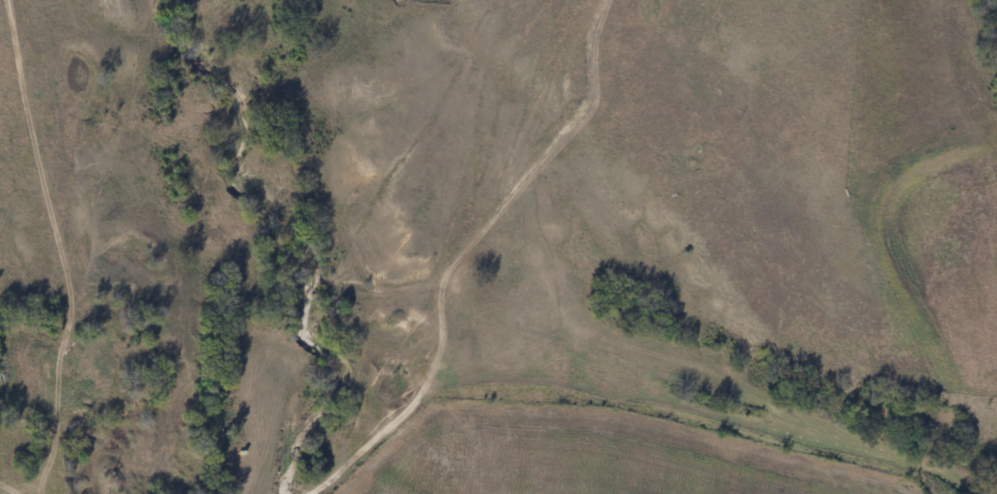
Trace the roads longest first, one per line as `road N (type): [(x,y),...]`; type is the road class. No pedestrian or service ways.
road 1 (track): [(2,0),(42,168),(62,184),(226,107),(445,66),(525,0)]
road 2 (track): [(121,493),(73,261),(57,250),(62,184)]

